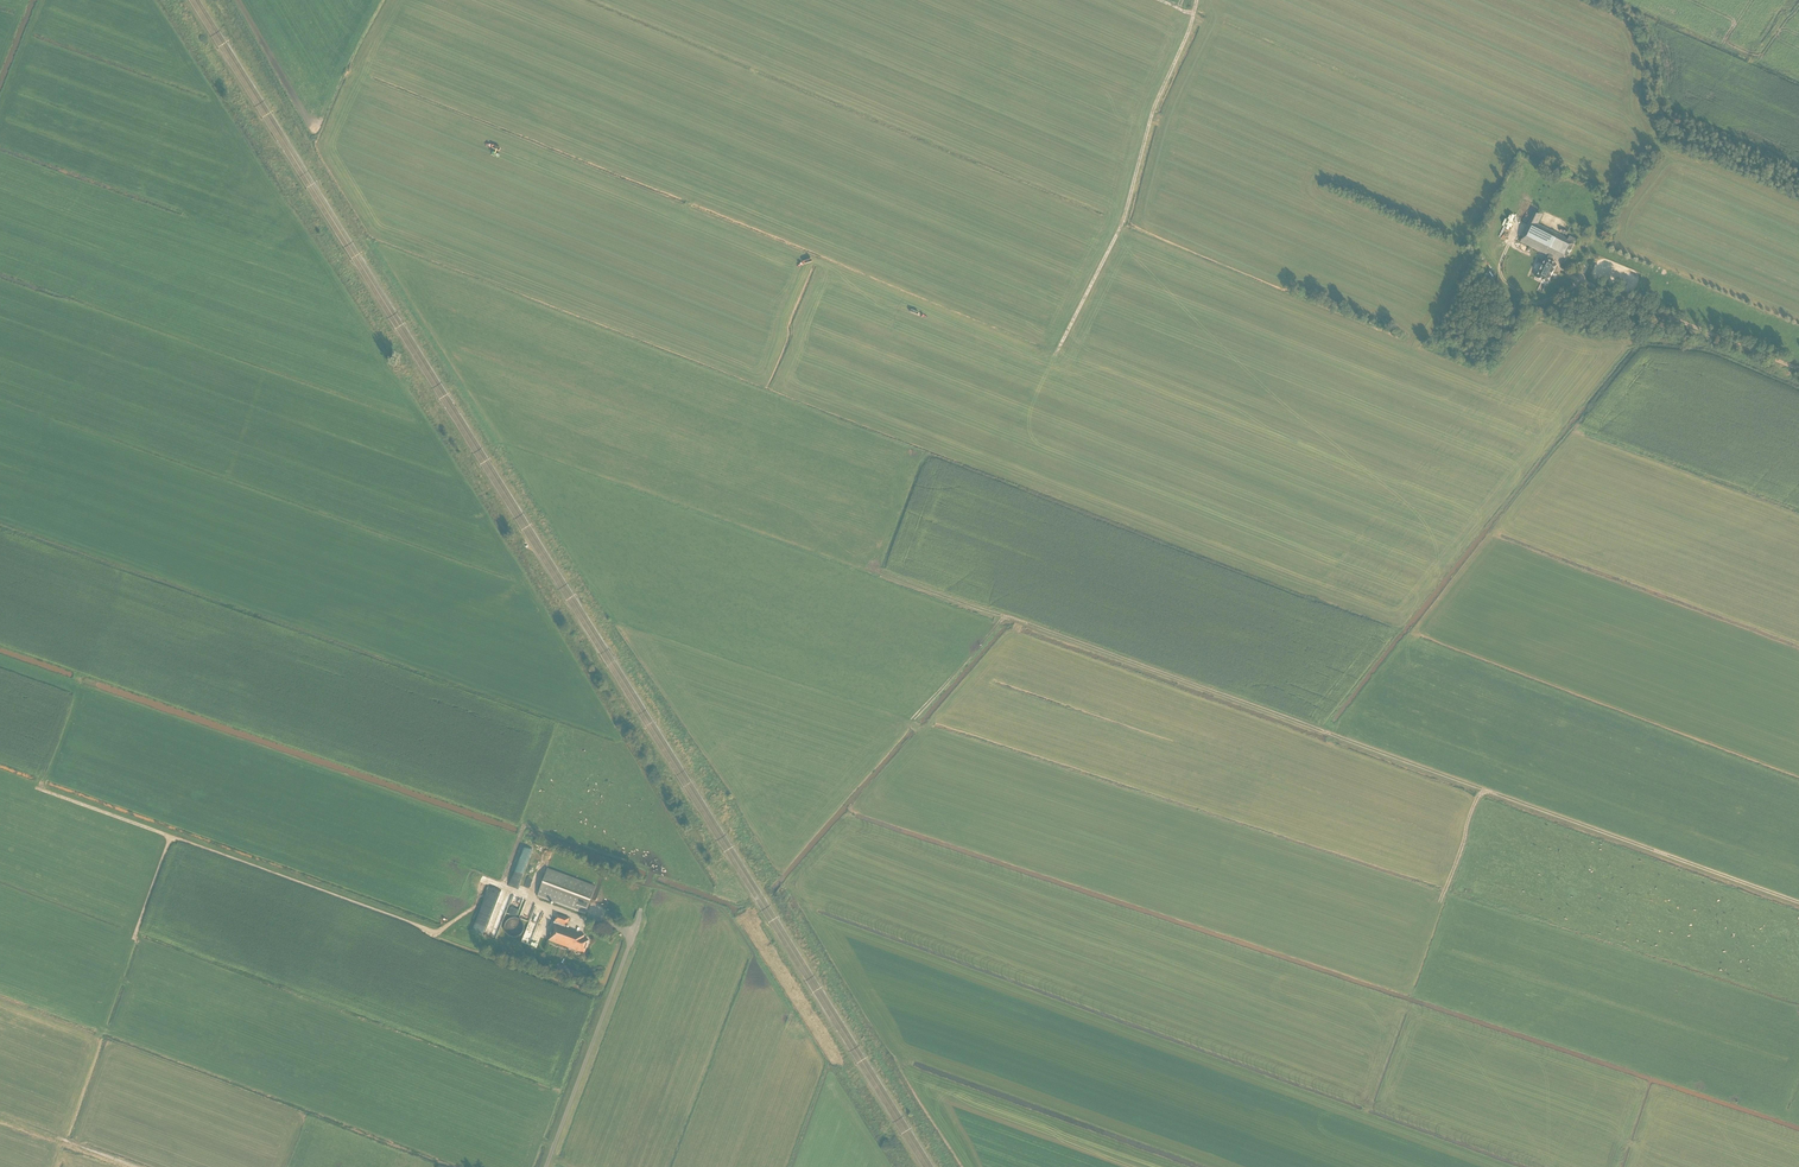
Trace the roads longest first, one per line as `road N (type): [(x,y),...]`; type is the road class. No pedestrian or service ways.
road 1 (track): [(1798,368),(1580,279),(1556,299),(1530,301),(1526,258),(1510,243)]
road 2 (unclassified): [(546,1166),(640,913)]

